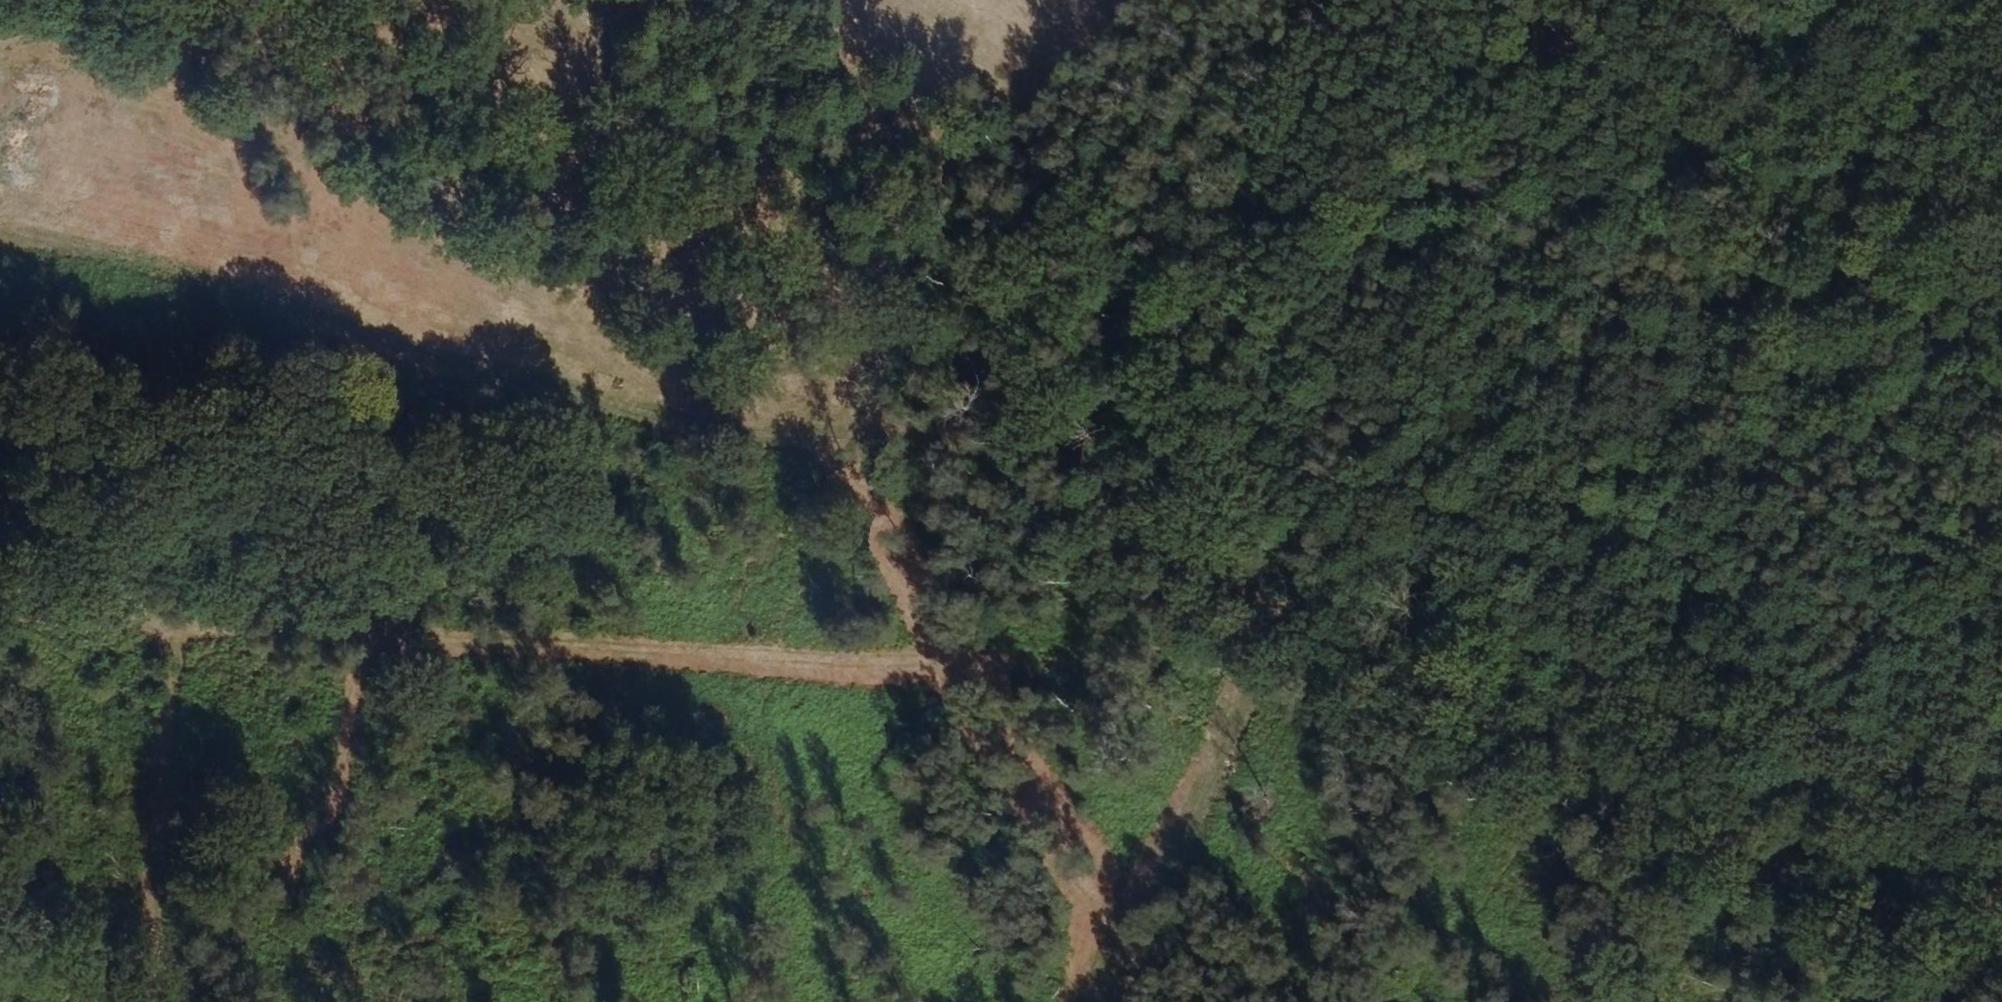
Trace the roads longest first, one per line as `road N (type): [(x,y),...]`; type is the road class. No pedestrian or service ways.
road 1 (track): [(2001,387),(1537,0)]

